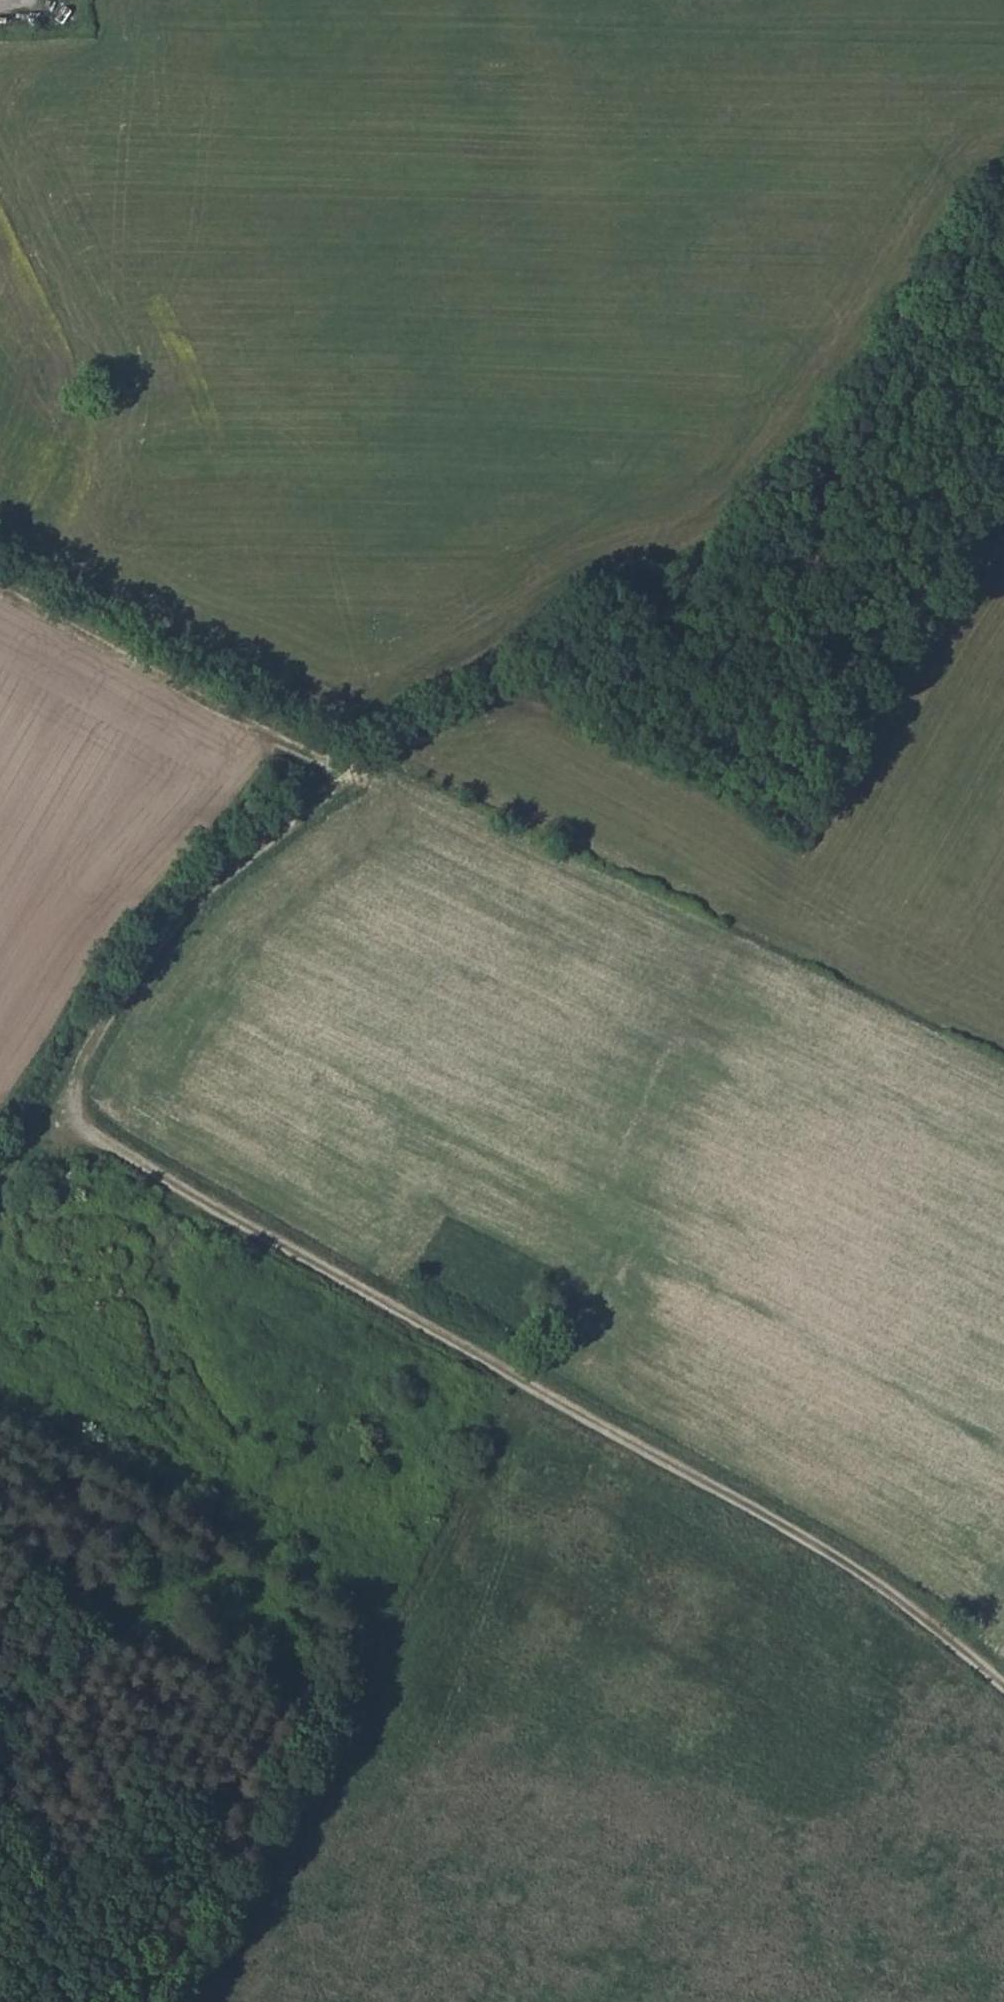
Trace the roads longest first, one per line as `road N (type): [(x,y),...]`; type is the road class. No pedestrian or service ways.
road 1 (track): [(75,1116),(85,1053),(176,916),(247,849),(369,759),(531,686),(659,607),(840,579),(907,560),(1003,511)]
road 2 (track): [(75,1116),(89,1136),(240,1225),(835,1557),(1003,1688)]

